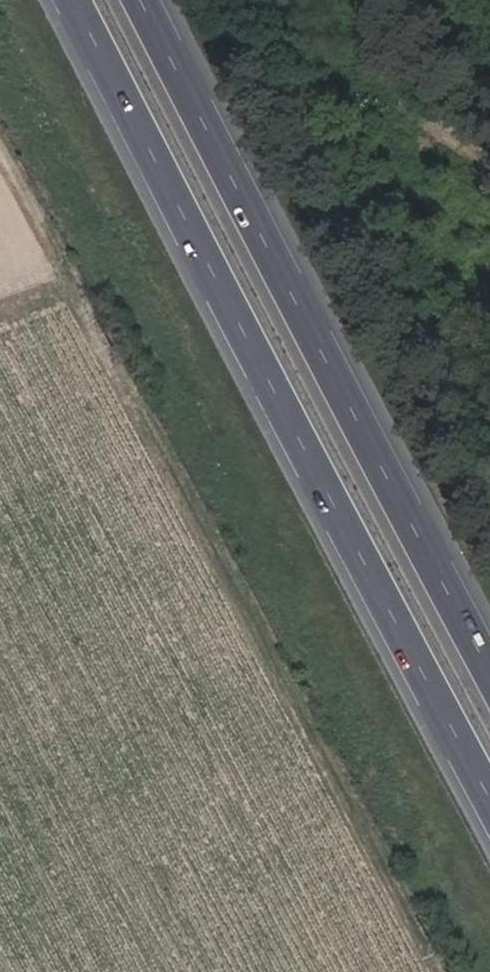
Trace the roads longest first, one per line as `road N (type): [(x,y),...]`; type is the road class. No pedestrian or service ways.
road 1 (motorway): [(74,0),(489,796)]
road 2 (motorway): [(489,665),(143,0)]

